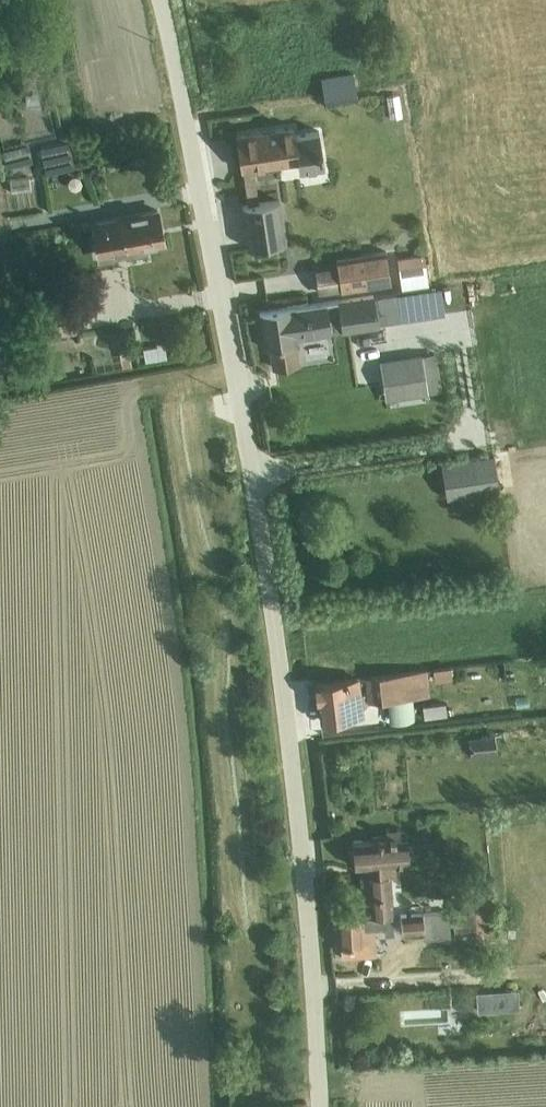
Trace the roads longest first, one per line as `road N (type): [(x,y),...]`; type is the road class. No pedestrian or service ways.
road 1 (unclassified): [(163,0),(261,539),(286,741),(313,1106)]

